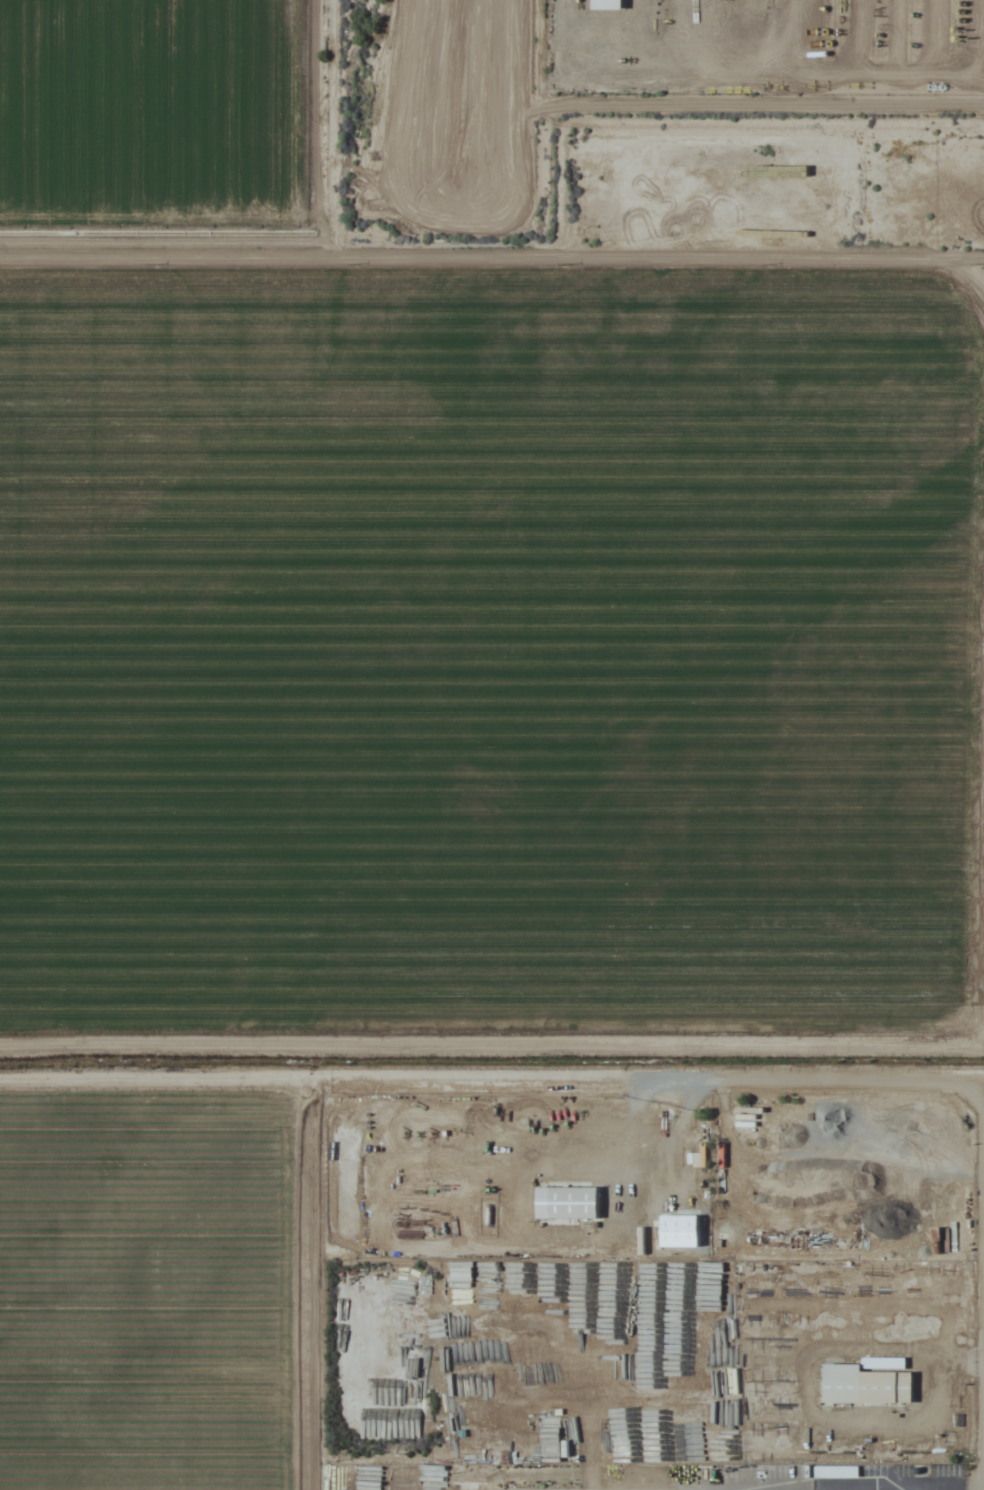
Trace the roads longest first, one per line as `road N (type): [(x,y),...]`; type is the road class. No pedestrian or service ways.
road 1 (residential): [(983,258),(0,264)]

